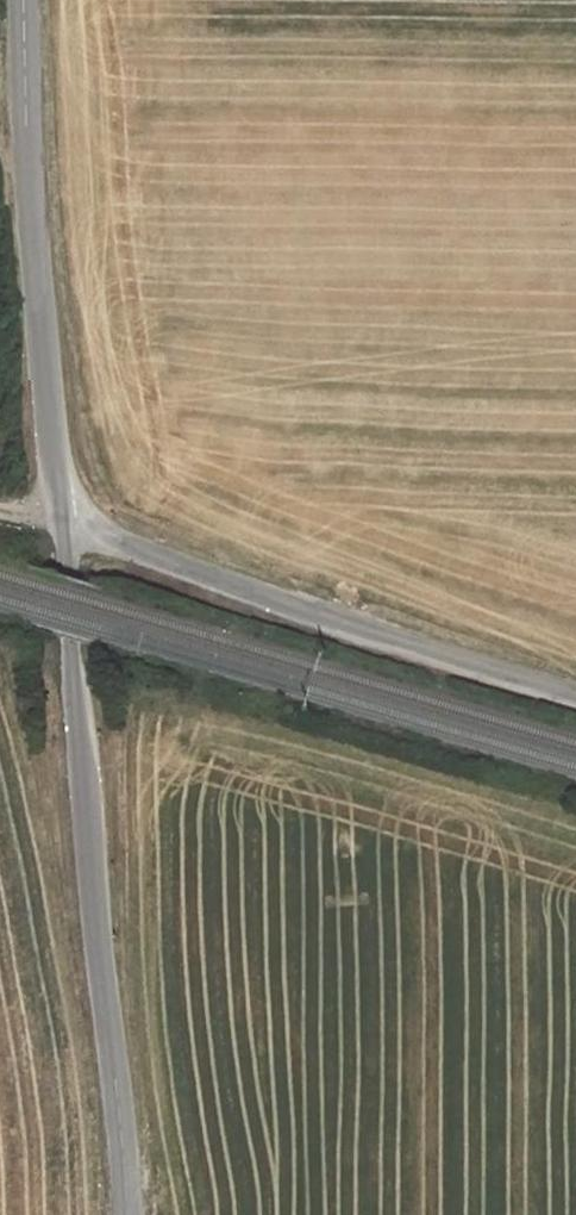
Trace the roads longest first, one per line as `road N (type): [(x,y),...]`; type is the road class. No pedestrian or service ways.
road 1 (unclassified): [(122,1214),(57,524)]
road 2 (unclassified): [(575,694),(345,626),(57,524)]
road 3 (unclassified): [(57,524),(23,0)]

